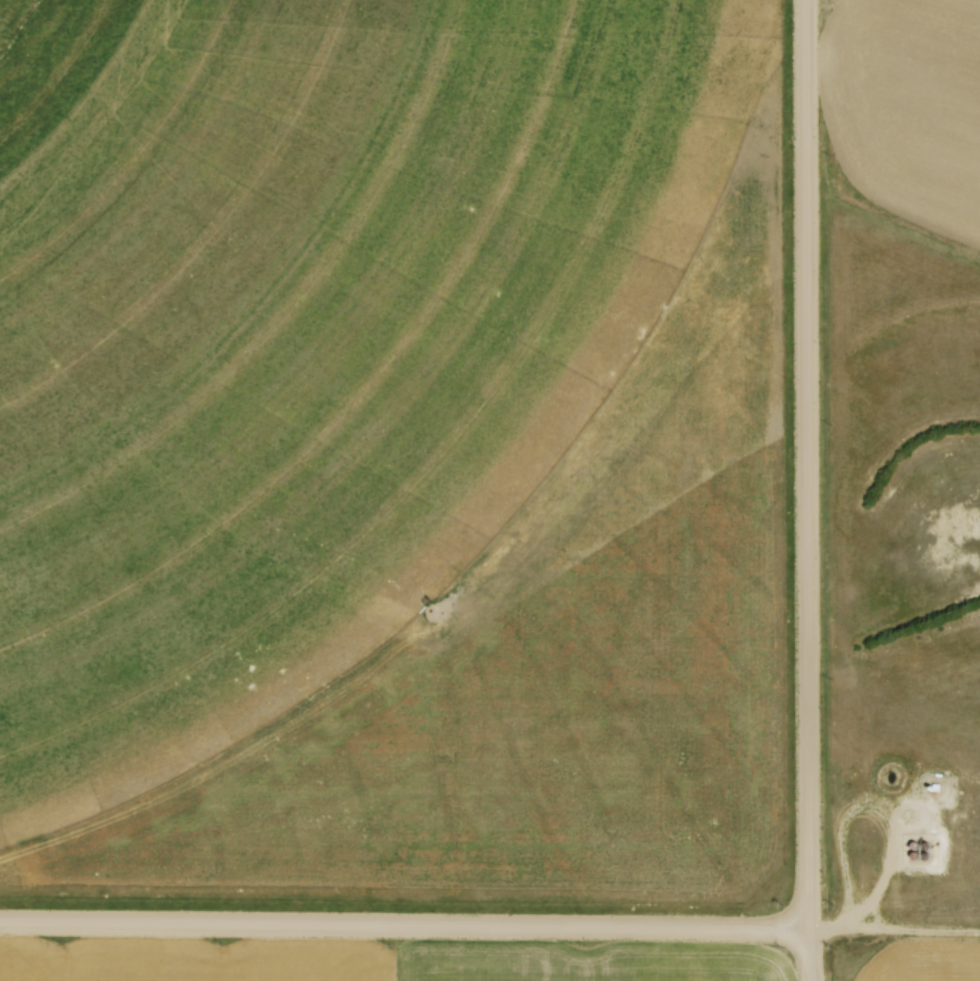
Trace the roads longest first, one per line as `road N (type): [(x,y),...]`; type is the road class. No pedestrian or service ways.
road 1 (tertiary): [(814,980),(811,0)]
road 2 (tertiary): [(0,924),(813,932)]
road 3 (residential): [(813,932),(979,933)]

